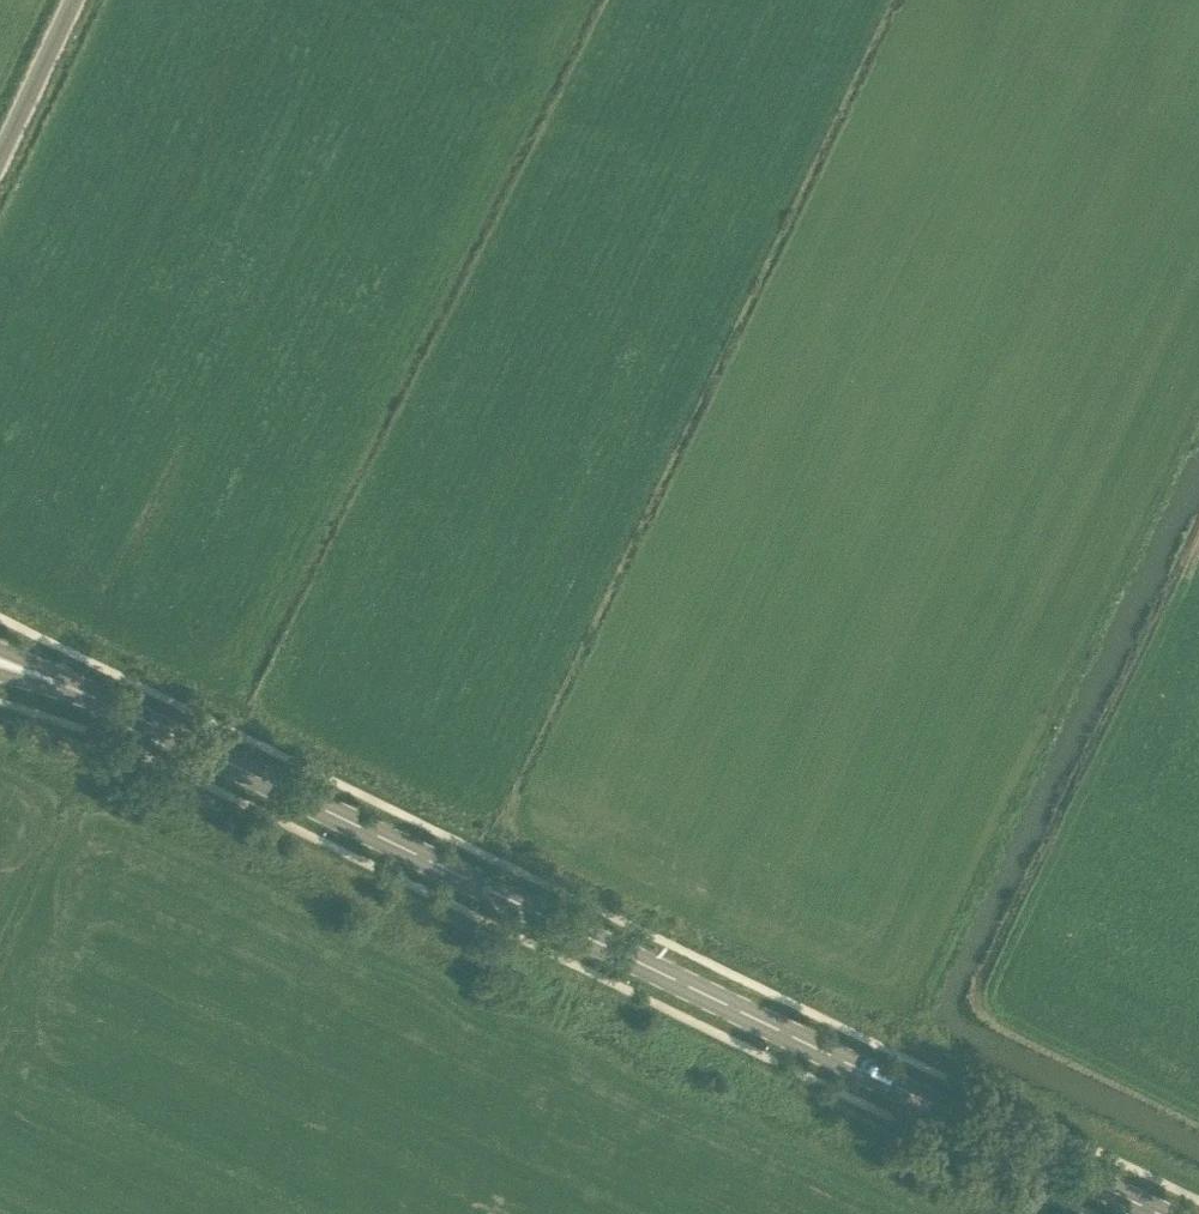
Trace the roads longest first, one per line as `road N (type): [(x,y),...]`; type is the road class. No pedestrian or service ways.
road 1 (primary): [(1156,1213),(65,685),(0,662)]
road 2 (unclassified): [(74,0),(0,156)]

